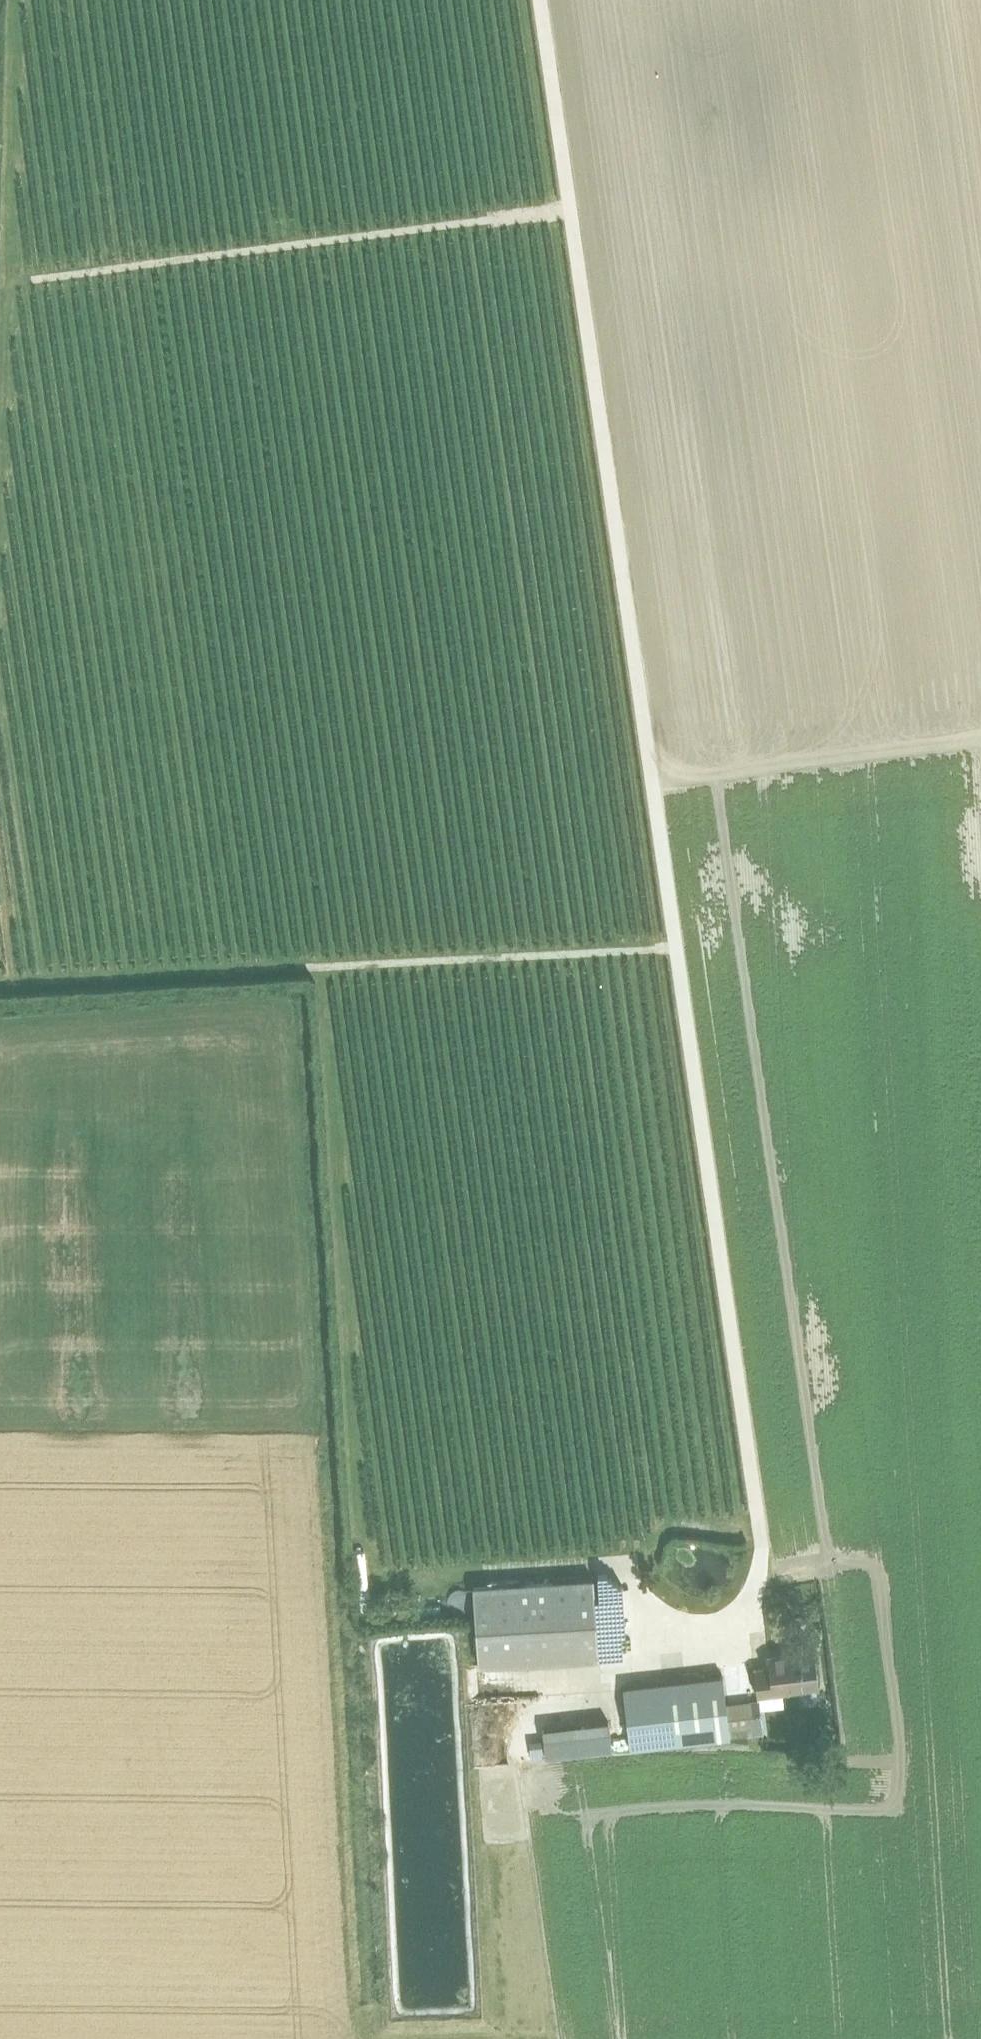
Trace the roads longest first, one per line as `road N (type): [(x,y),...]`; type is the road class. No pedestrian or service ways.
road 1 (track): [(676,945),(0,981)]
road 2 (track): [(569,208),(3,281)]

